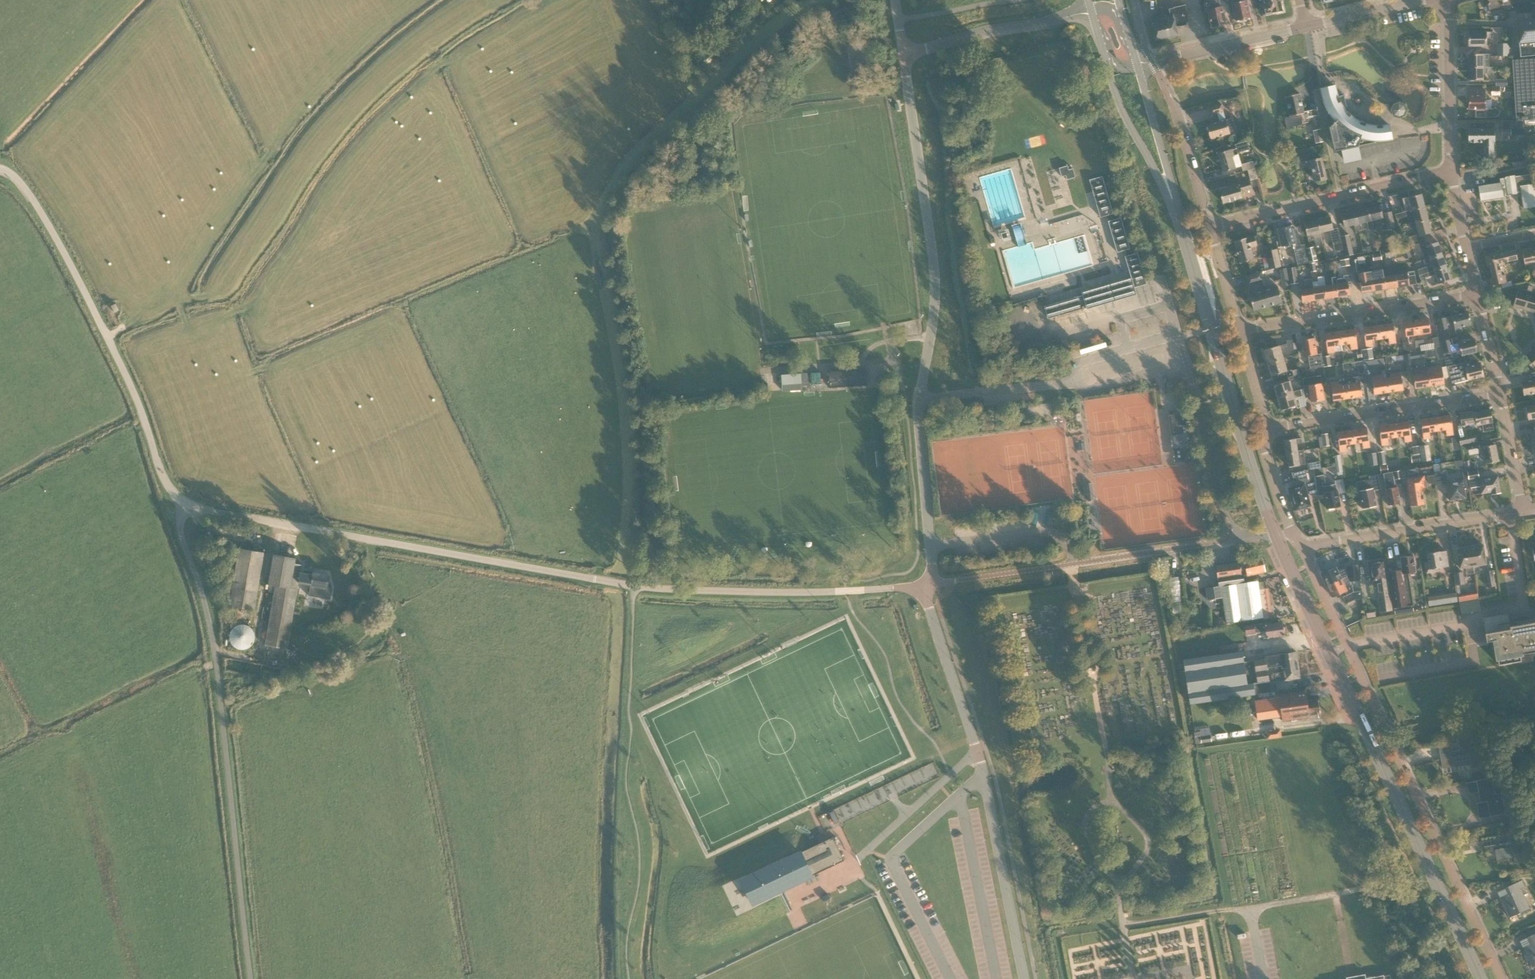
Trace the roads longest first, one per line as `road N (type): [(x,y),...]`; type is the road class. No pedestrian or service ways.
road 1 (unclassified): [(0,171),(25,190),(81,289),(133,393),(161,480),(195,509),(635,586),(793,592),(928,585)]
road 2 (primary): [(1481,978),(1274,530)]
road 3 (residential): [(1502,978),(1300,544)]
road 4 (unclassified): [(928,585),(983,773),(1026,978)]
road 5 (unclassified): [(918,400),(935,265),(905,54)]
road 6 (primary): [(1274,530),(1174,206)]
road 7 (unclassified): [(918,400),(1077,382),(1085,392),(1185,362)]
road 8 (residential): [(1209,228),(1450,171)]
road 9 (residential): [(1238,333),(1476,297)]
road 10 (residential): [(1268,431),(1502,394)]
road 11 (residential): [(1300,544),(1524,510)]
road 12 (unclassified): [(905,54),(1092,10)]
road 13 (unclassified): [(928,585),(918,400)]
road 14 (unclassified): [(1138,67),(1305,26)]
road 15 (residential): [(1450,171),(1446,0)]
road 16 (primary): [(1106,59),(1126,117),(1174,206)]
road 17 (primary): [(1174,206),(1138,67)]
road 18 (unclassified): [(1305,26),(1422,0)]
road 19 (residential): [(1300,544),(1273,480),(1268,431)]

